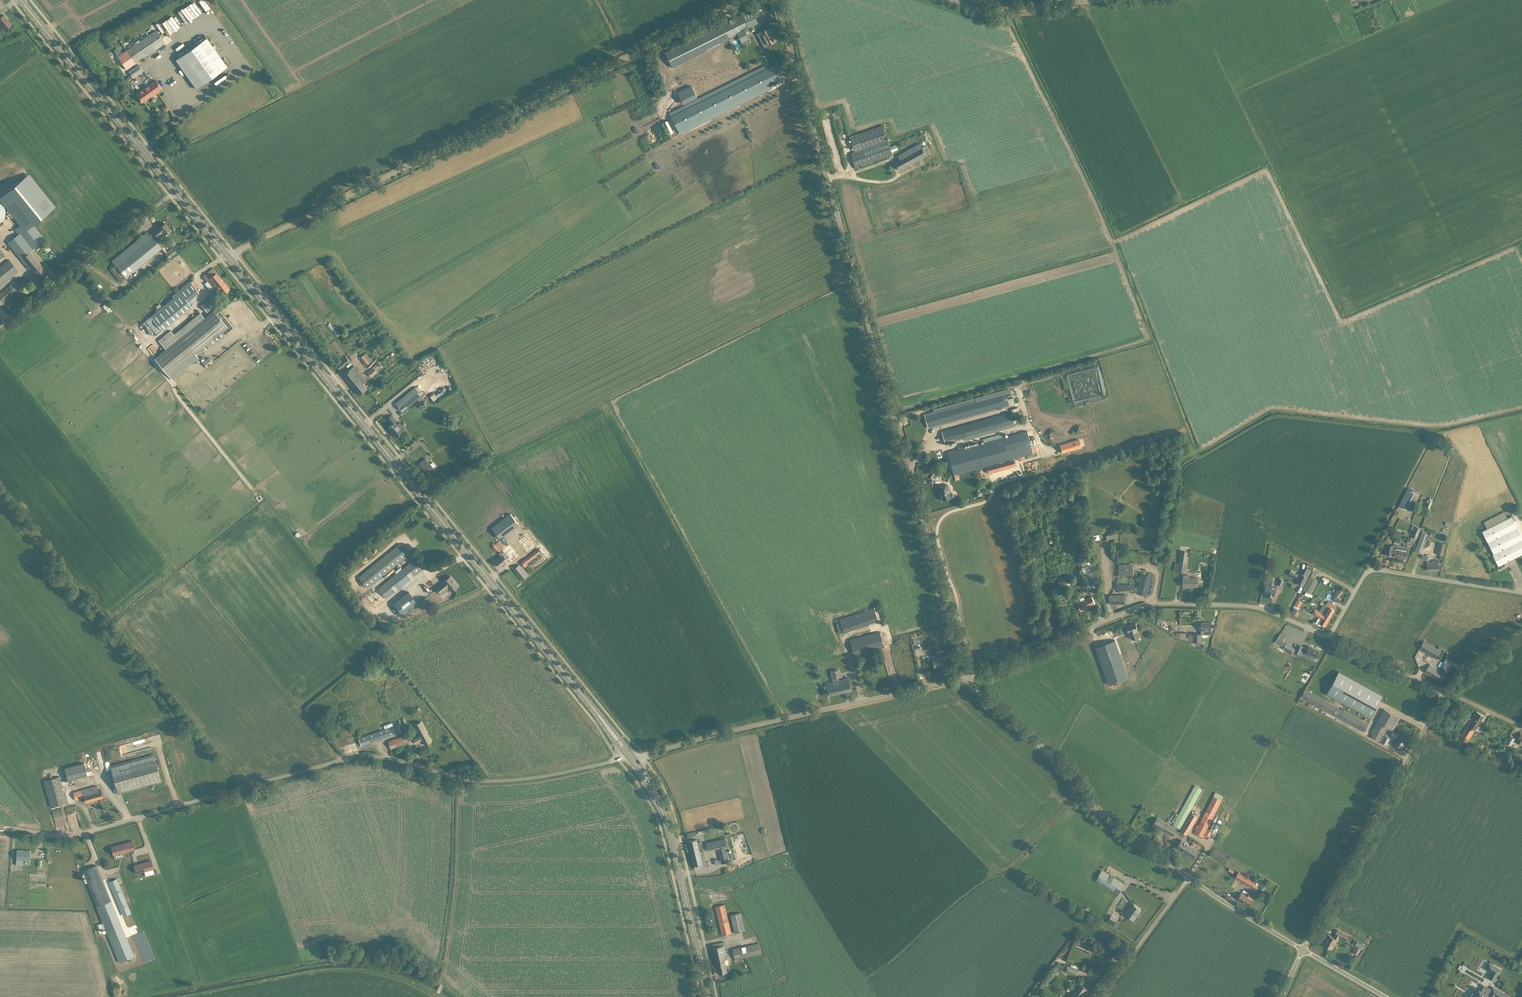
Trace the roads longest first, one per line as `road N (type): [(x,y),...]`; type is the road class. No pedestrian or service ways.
road 1 (unclassified): [(966,676),(780,0)]
road 2 (unclassified): [(11,828),(78,835),(355,756),(481,782),(627,757)]
road 3 (unclassified): [(1521,593),(1375,570),(1328,639),(1256,607),(1163,603),(966,676)]
road 4 (secondary): [(604,722),(228,257)]
road 5 (unclassified): [(228,257),(742,0)]
road 6 (unclassified): [(1301,950),(1445,695),(1521,629)]
road 7 (track): [(237,789),(0,490)]
road 8 (unclassified): [(966,676),(641,754)]
road 9 (unclassified): [(1188,879),(1098,815),(1060,764),(966,676)]
road 10 (secondary): [(176,192),(23,0)]
road 11 (unclassified): [(0,326),(176,192)]
road 12 (track): [(1521,728),(1328,639)]
road 13 (secondary): [(709,996),(657,801)]
road 14 (unclassified): [(1301,950),(1188,879)]

